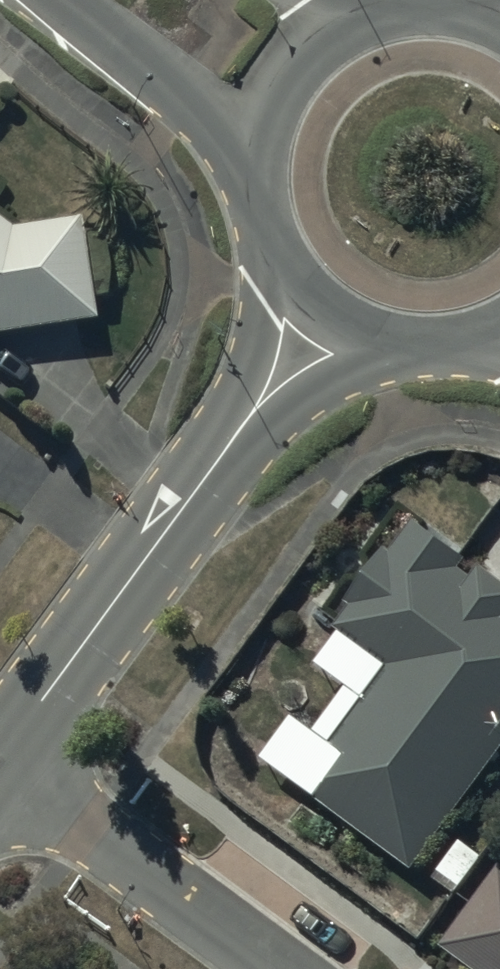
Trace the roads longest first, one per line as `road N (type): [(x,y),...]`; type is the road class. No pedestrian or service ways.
road 1 (residential): [(0,758),(323,300)]
road 2 (residential): [(0,767),(275,968)]
road 3 (tertiary): [(265,175),(173,84),(64,0)]
road 4 (tertiary): [(265,175),(273,127),(294,84),(327,49),(368,25)]
road 5 (tertiary): [(472,333),(420,339),(368,327),(323,300)]
road 6 (tertiary): [(323,300),(292,265),(272,222),(265,175)]
road 7 (tertiary): [(368,25),(418,14),(468,18),(499,32)]

